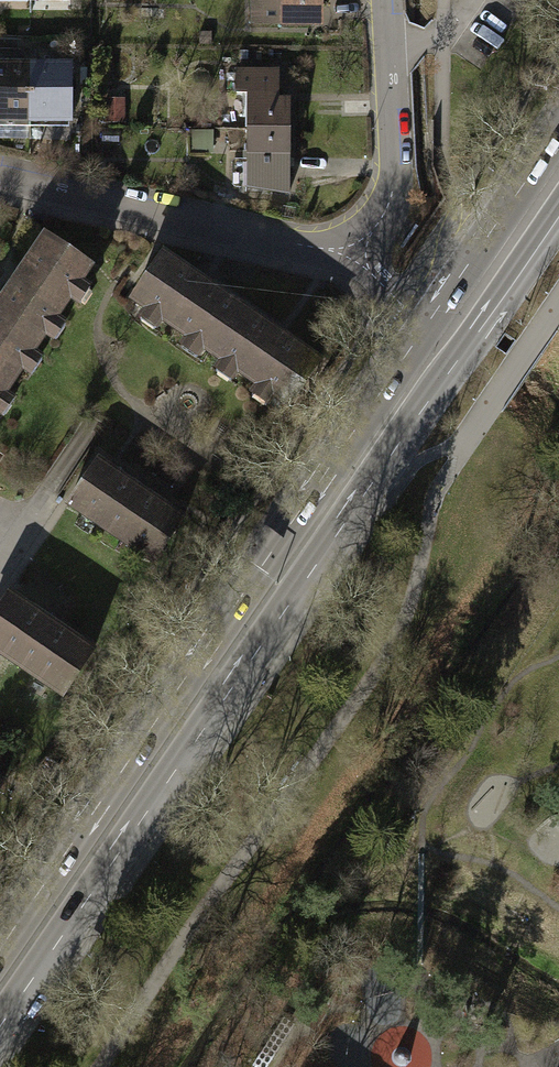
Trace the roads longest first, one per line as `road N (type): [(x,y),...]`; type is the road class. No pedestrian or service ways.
road 1 (primary): [(0,1026),(558,206)]
road 2 (primary): [(423,327),(0,946)]
road 3 (residential): [(0,173),(354,260)]
road 4 (residential): [(388,0),(394,187),(354,260)]
road 5 (primary): [(558,130),(423,327)]

